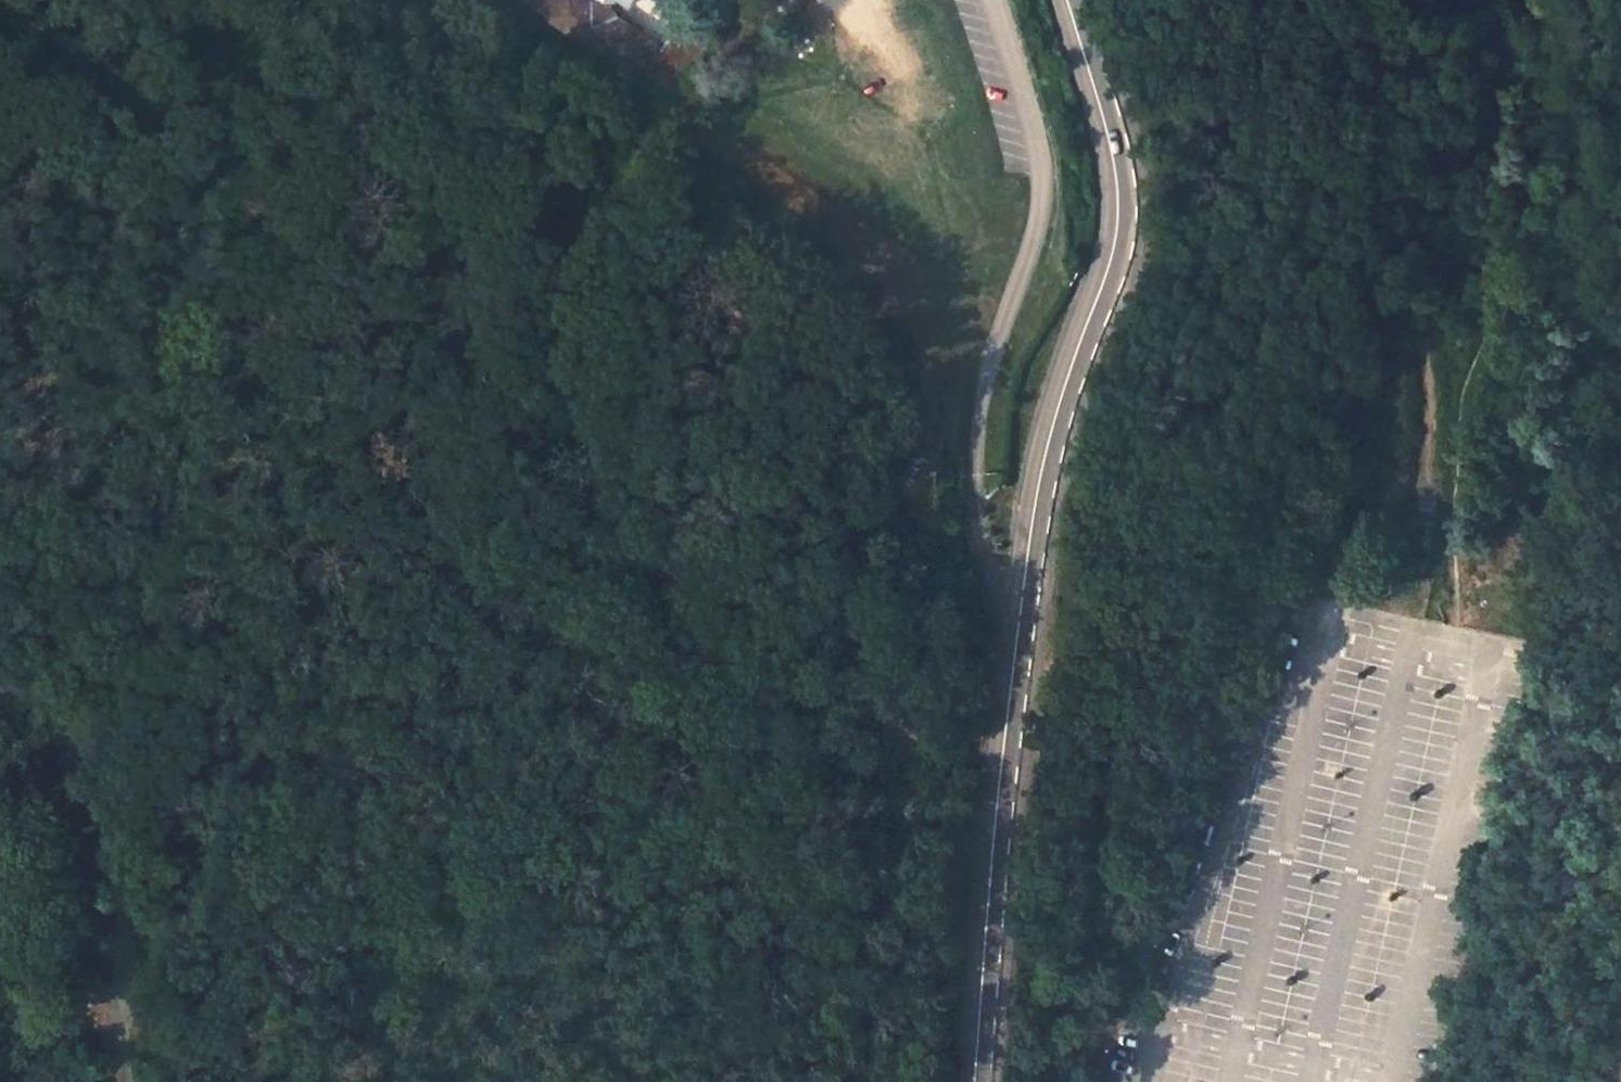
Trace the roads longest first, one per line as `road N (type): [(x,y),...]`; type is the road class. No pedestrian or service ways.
road 1 (tertiary): [(976,1081),(1035,509),(1118,230),(1070,0)]
road 2 (track): [(5,0),(51,18),(233,143),(374,271),(427,347)]
road 3 (track): [(130,1081),(124,910),(99,829),(58,740),(0,692)]

